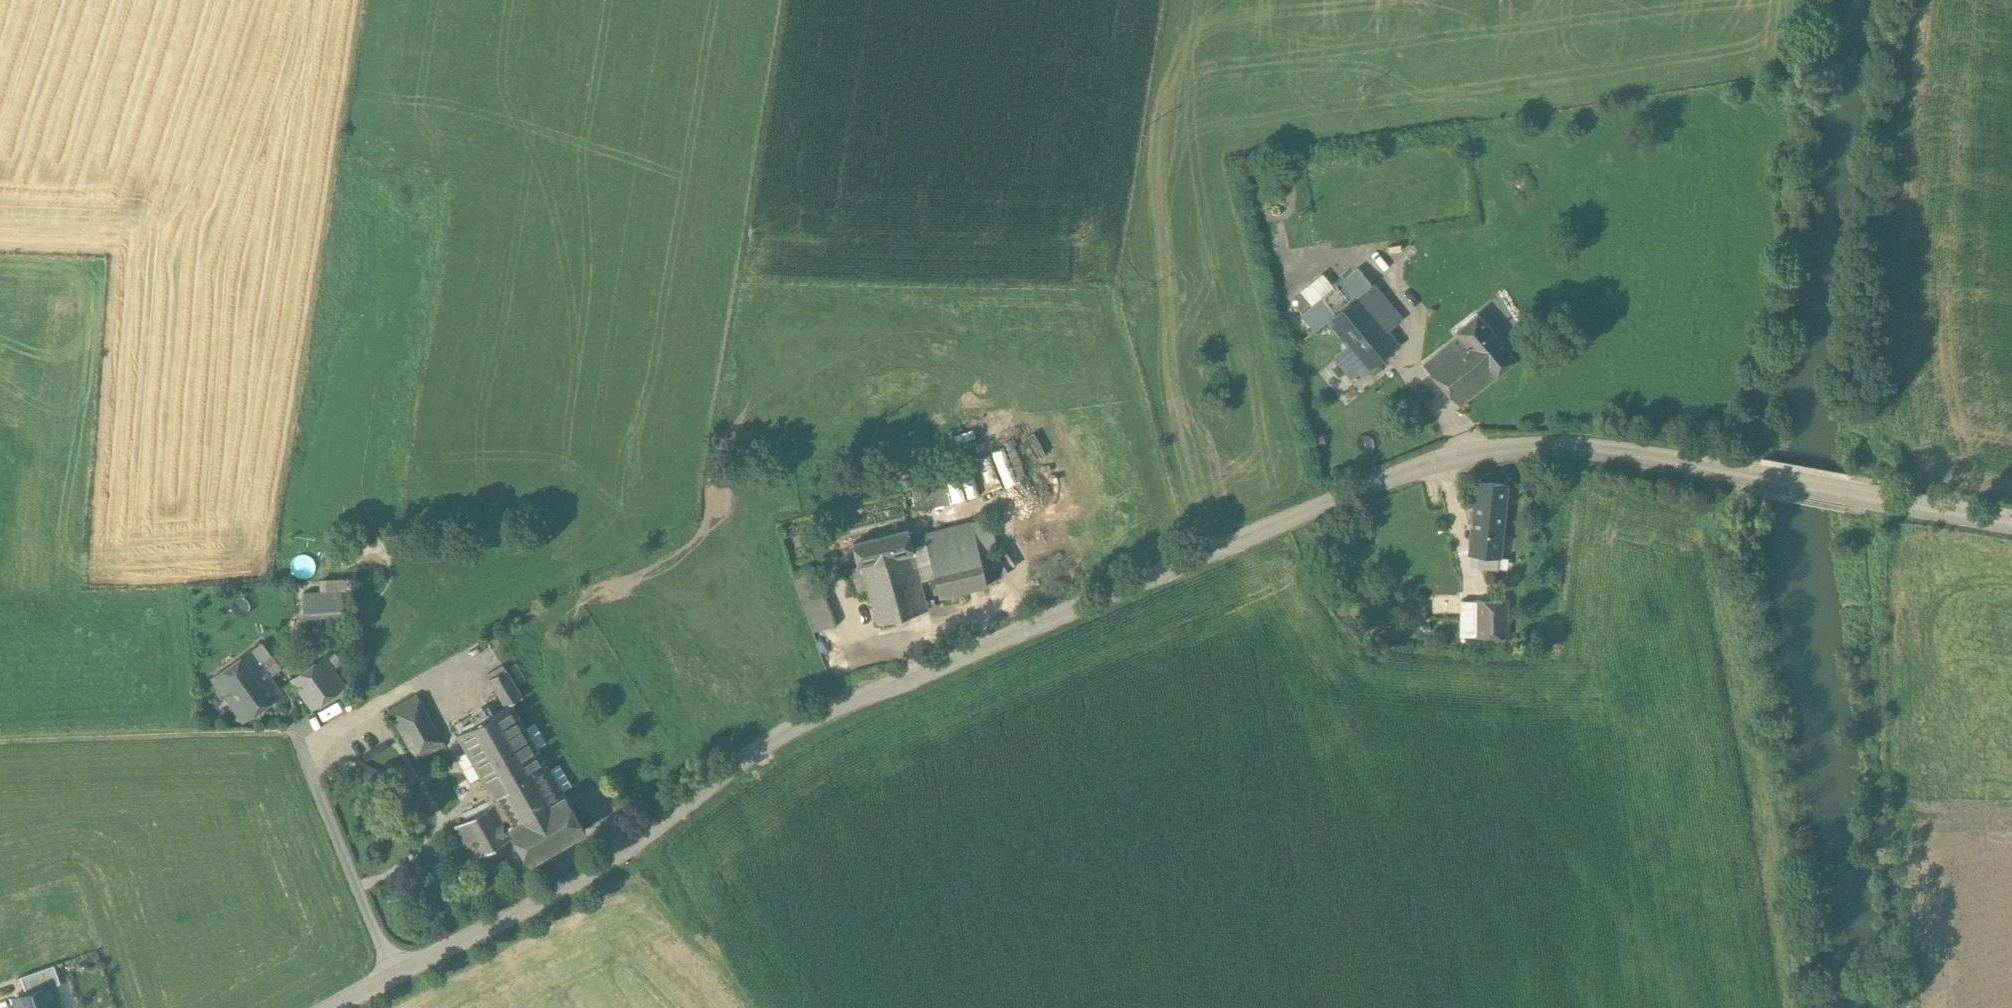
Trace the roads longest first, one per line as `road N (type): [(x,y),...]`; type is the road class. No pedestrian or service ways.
road 1 (tertiary): [(2011,521),(1558,446),(1448,459),(1376,482),(784,734),(581,879),(394,977)]
road 2 (residential): [(394,977),(306,754),(316,725)]

